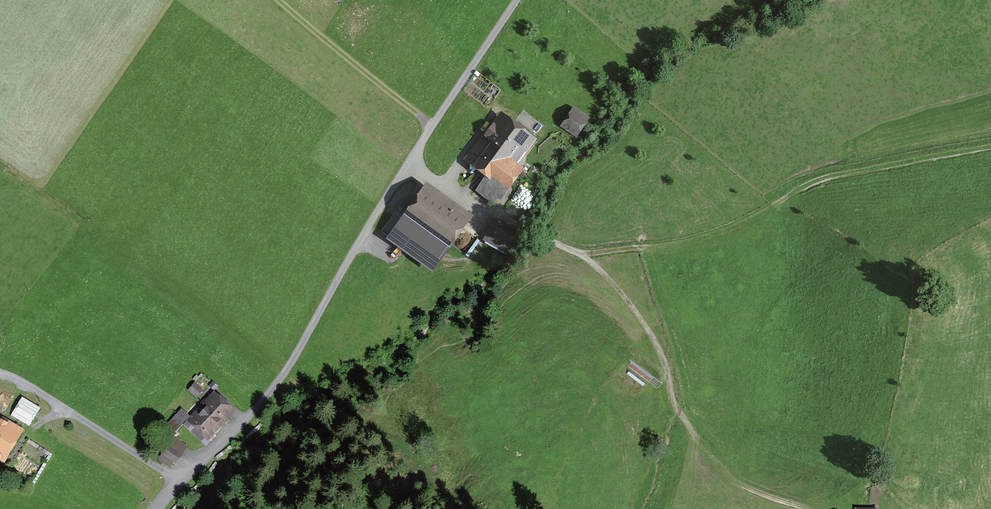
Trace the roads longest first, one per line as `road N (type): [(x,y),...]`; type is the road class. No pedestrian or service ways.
road 1 (unclassified): [(513,0),(362,228),(285,367),(237,426),(176,478),(156,508)]
road 2 (track): [(405,164),(591,263),(647,329),(664,358),(673,405),(702,445),(745,486),(807,508)]
road 3 (track): [(582,256),(691,240),(755,217),(822,179),(990,147)]

